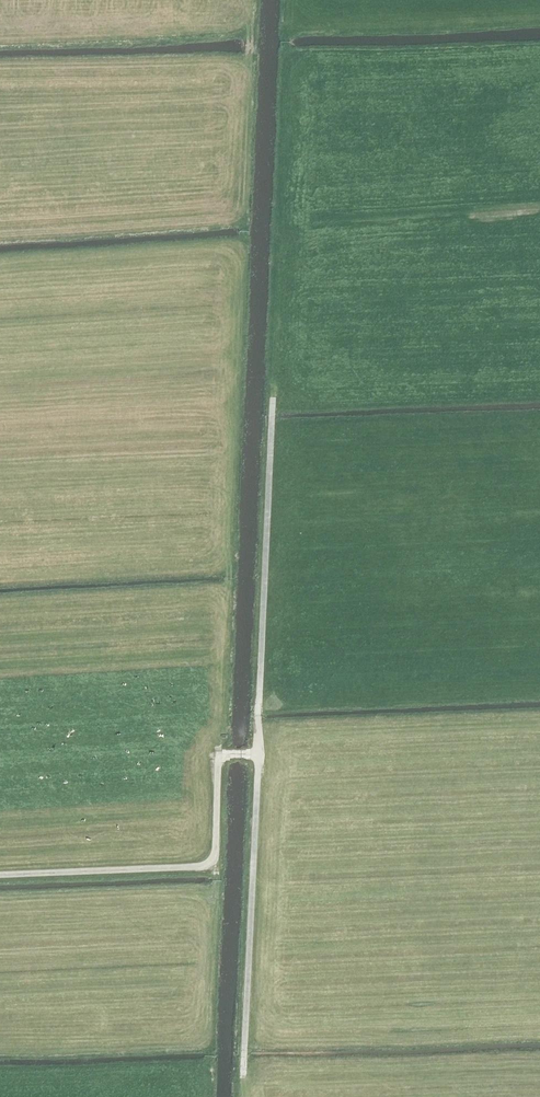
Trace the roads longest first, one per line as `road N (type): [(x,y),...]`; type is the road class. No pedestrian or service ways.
road 1 (track): [(243,1075),(273,400)]
road 2 (track): [(258,754),(218,762),(215,850),(202,865),(0,875)]

